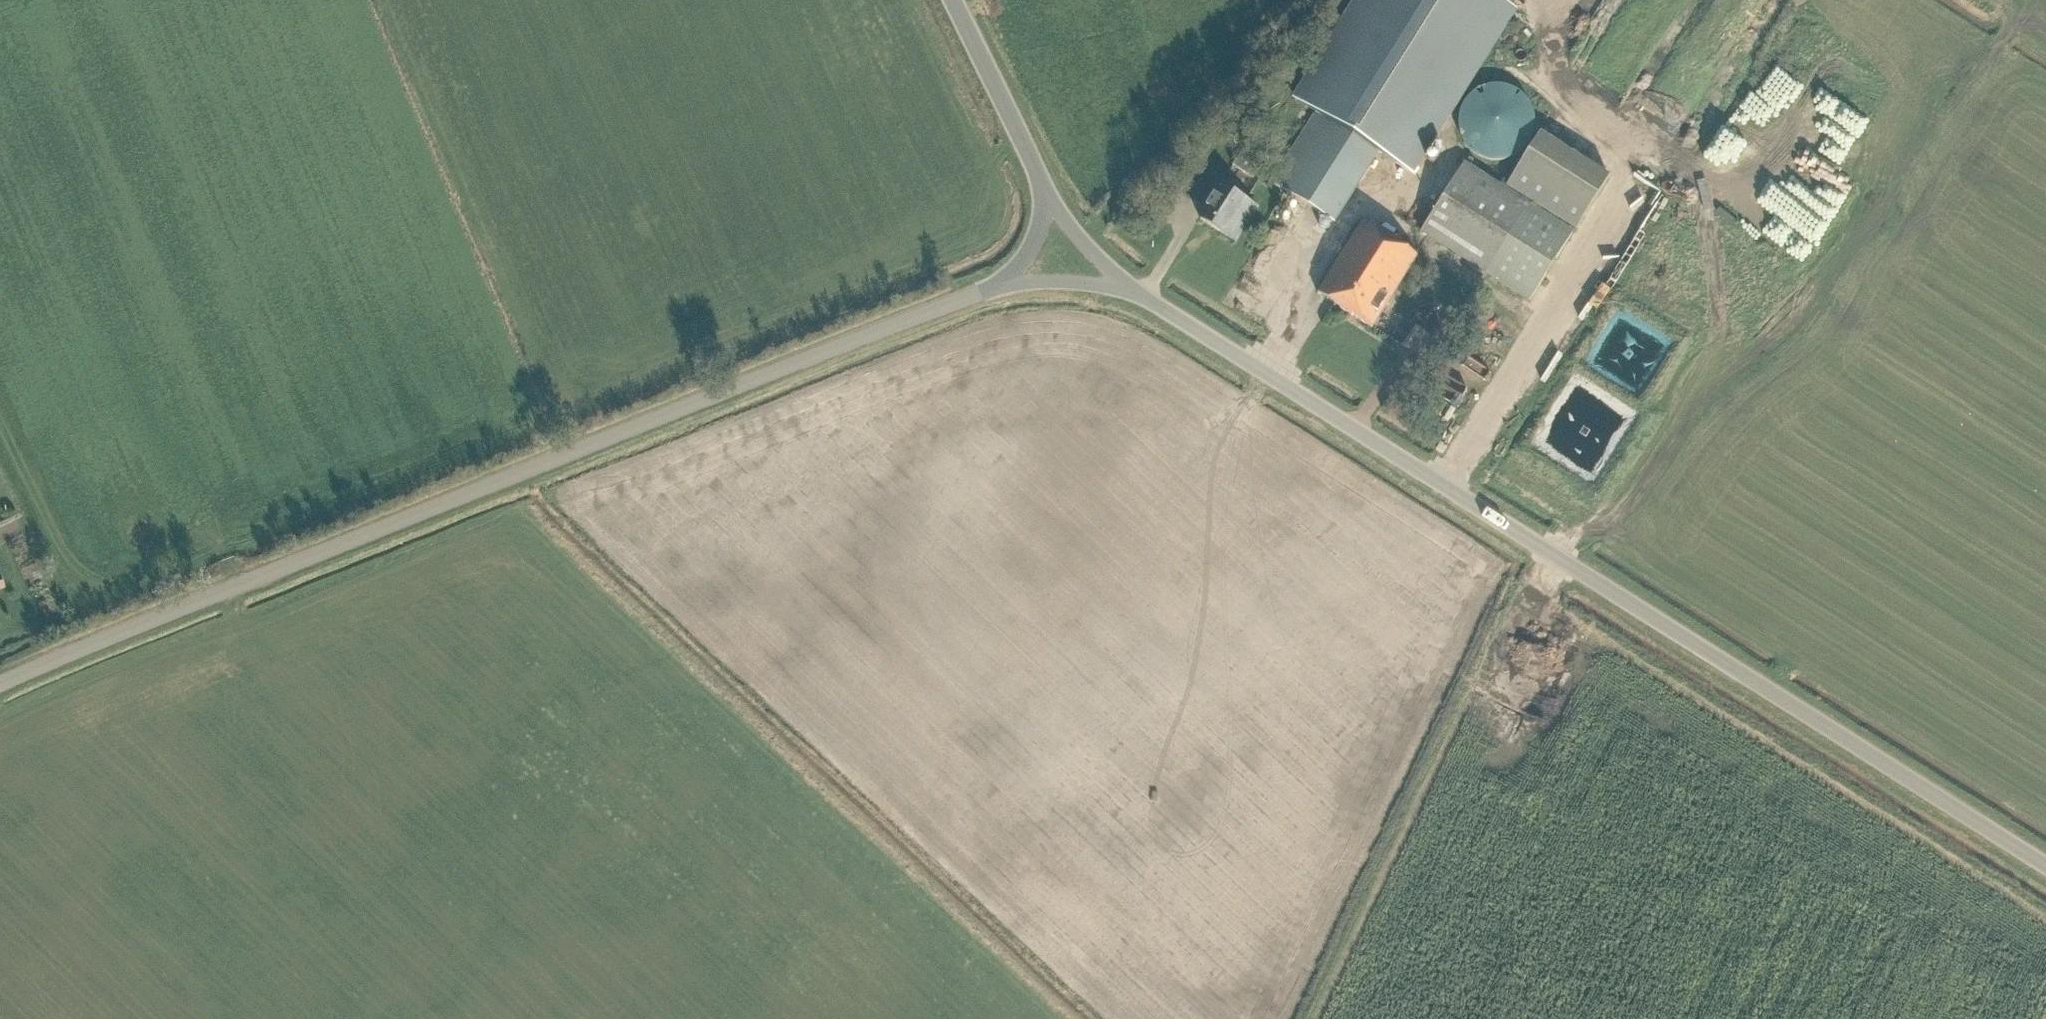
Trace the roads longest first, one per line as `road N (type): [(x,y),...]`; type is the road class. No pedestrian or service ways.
road 1 (unclassified): [(2045,865),(1130,288)]
road 2 (tertiary): [(0,687),(160,614),(999,284)]
road 3 (tertiary): [(1047,197),(954,0)]
road 4 (unclassified): [(999,284),(1130,288)]
road 5 (unclassified): [(1130,288),(1047,197)]

